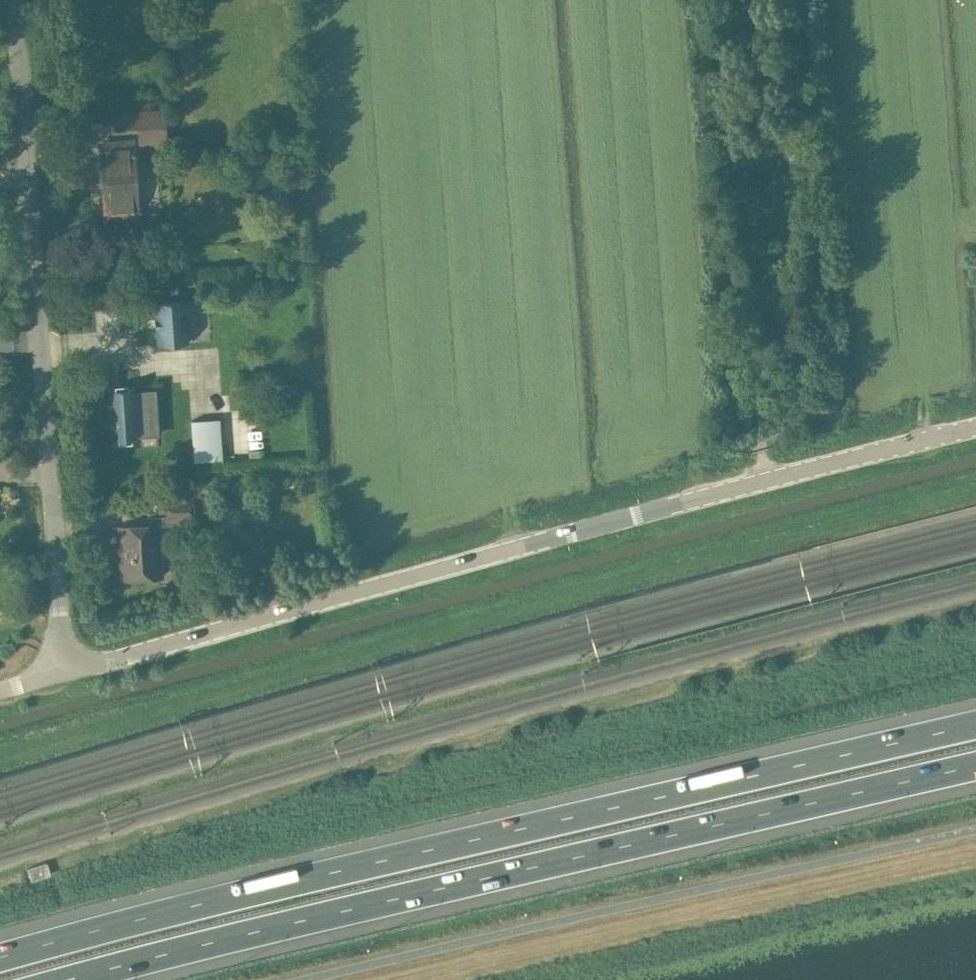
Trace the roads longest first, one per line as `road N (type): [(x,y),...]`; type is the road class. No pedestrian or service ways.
road 1 (motorway): [(975,722),(0,954)]
road 2 (unclassified): [(59,672),(975,426)]
road 3 (motorway): [(59,979),(975,764)]
road 4 (unclassified): [(59,672),(16,0)]

